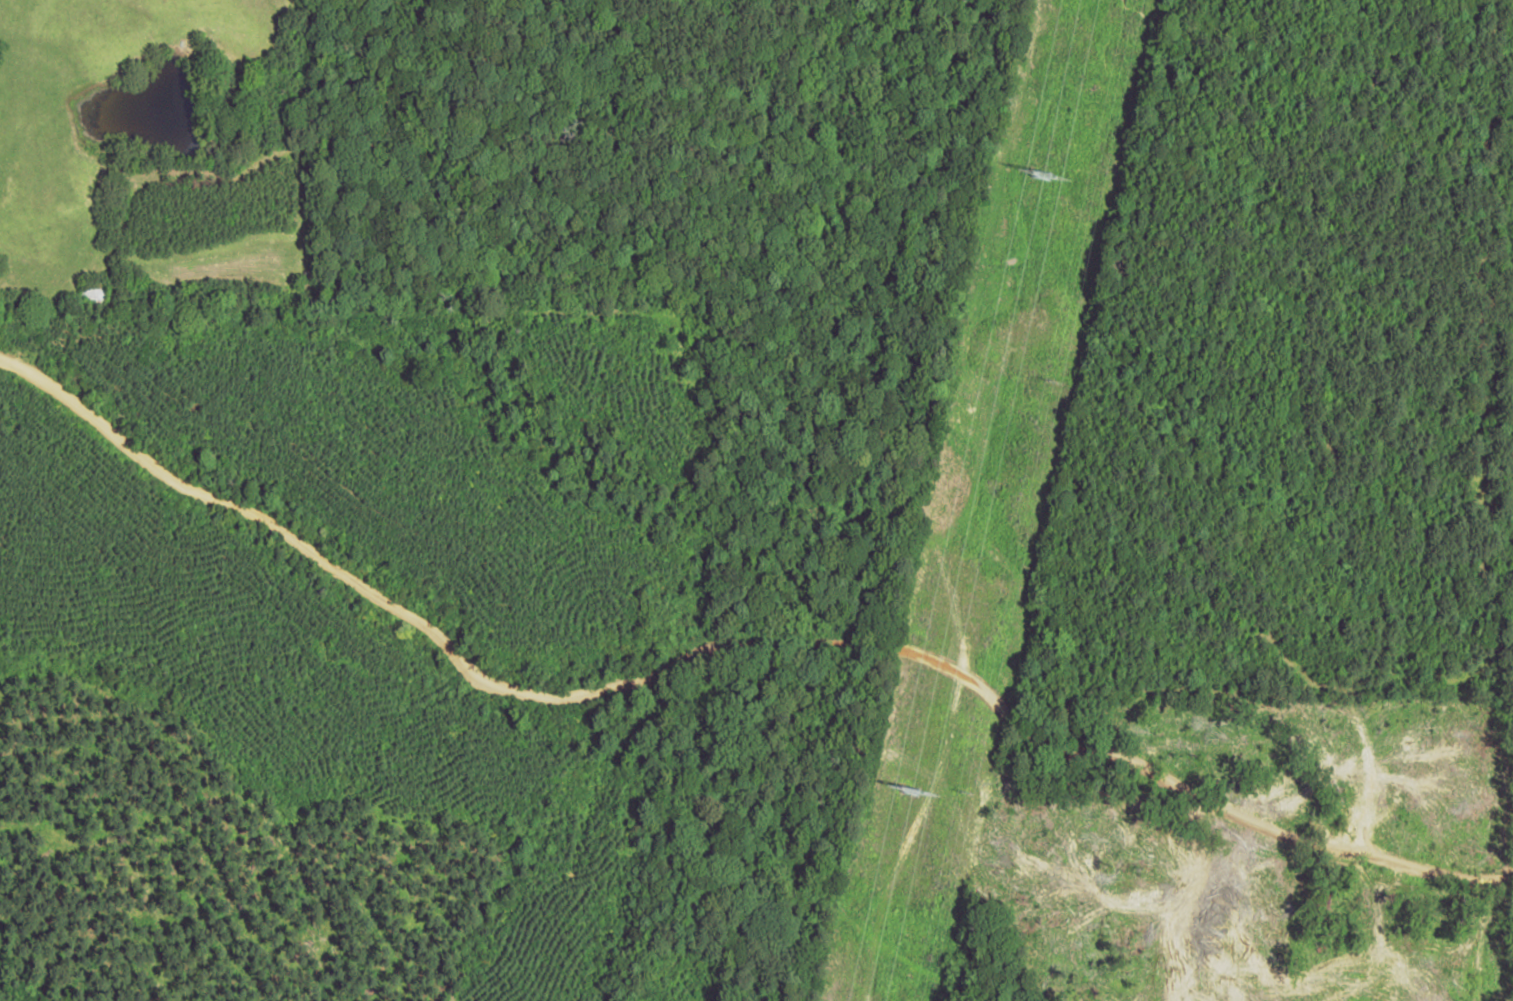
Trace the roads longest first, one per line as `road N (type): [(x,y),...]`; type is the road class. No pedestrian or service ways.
road 1 (residential): [(0,387),(153,473),(522,728),(666,723),(915,673),(980,708),(1069,773),(1169,773),(1408,858),(1512,848)]

